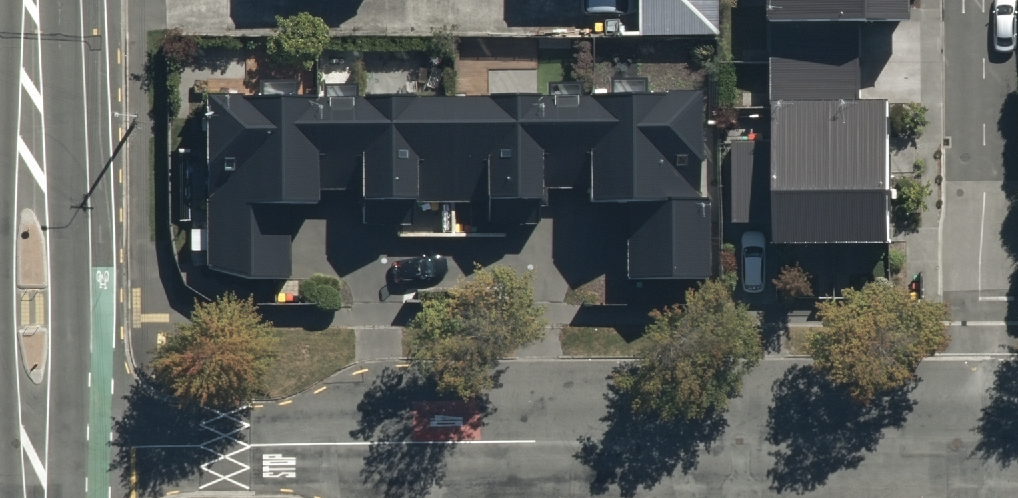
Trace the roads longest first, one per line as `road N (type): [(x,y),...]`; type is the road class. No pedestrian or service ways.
road 1 (residential): [(38,443),(982,440)]
road 2 (tertiary): [(34,0),(38,443)]
road 3 (residential): [(978,0),(982,440)]

